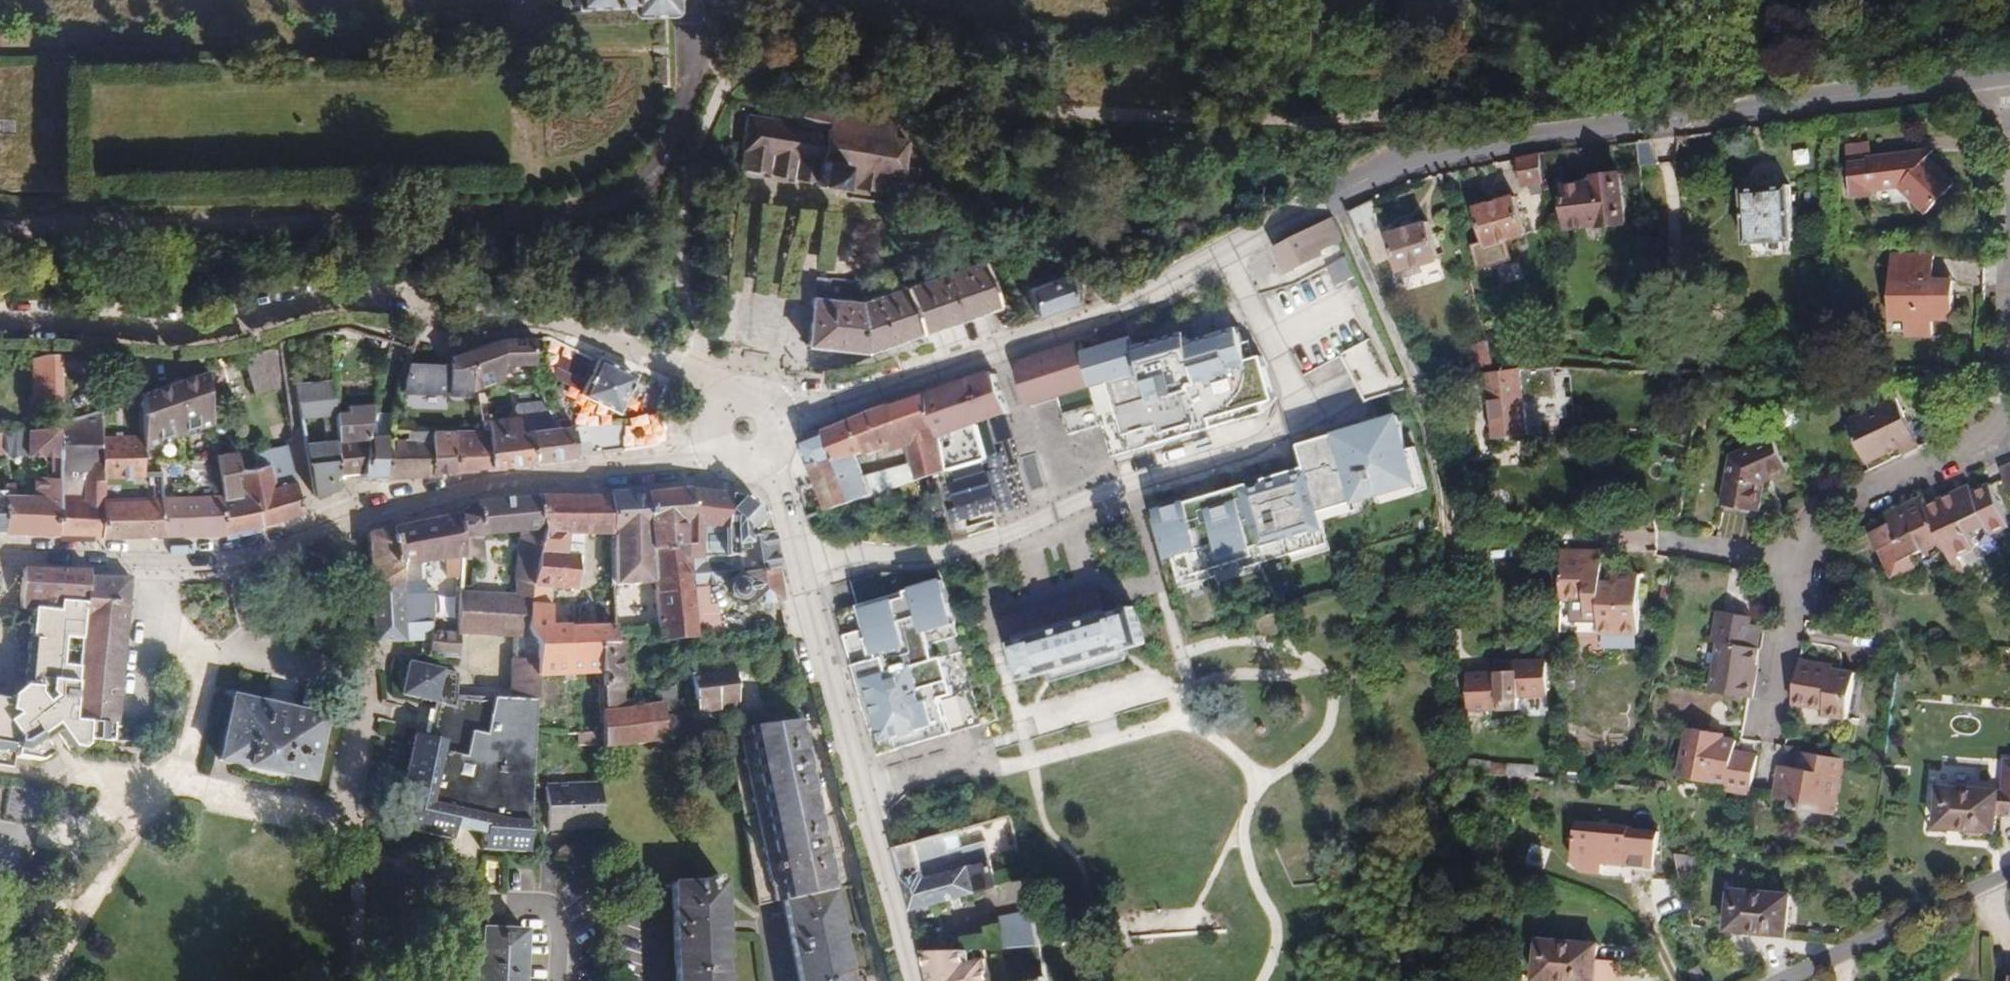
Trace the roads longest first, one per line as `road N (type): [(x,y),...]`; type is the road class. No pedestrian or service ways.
road 1 (tertiary): [(1219,252),(1399,171),(1480,152),(2009,80)]
road 2 (tertiary): [(729,407),(675,368),(599,340),(407,299),(208,331),(0,328)]
road 3 (tertiary): [(0,560),(220,560),(459,495),(727,445)]
road 4 (residential): [(1219,252),(1299,418),(1242,454),(1085,497),(977,538),(888,555),(794,555)]
road 5 (tertiary): [(772,423),(1100,311),(1219,252)]
road 6 (residential): [(1773,739),(1813,517),(1983,437),(2003,415),(2009,392)]
road 7 (tertiary): [(914,980),(794,555)]
road 8 (residential): [(1783,980),(2009,875)]
road 9 (track): [(1329,200),(1416,384)]
road 10 (track): [(1416,384),(1439,457),(1448,537)]

